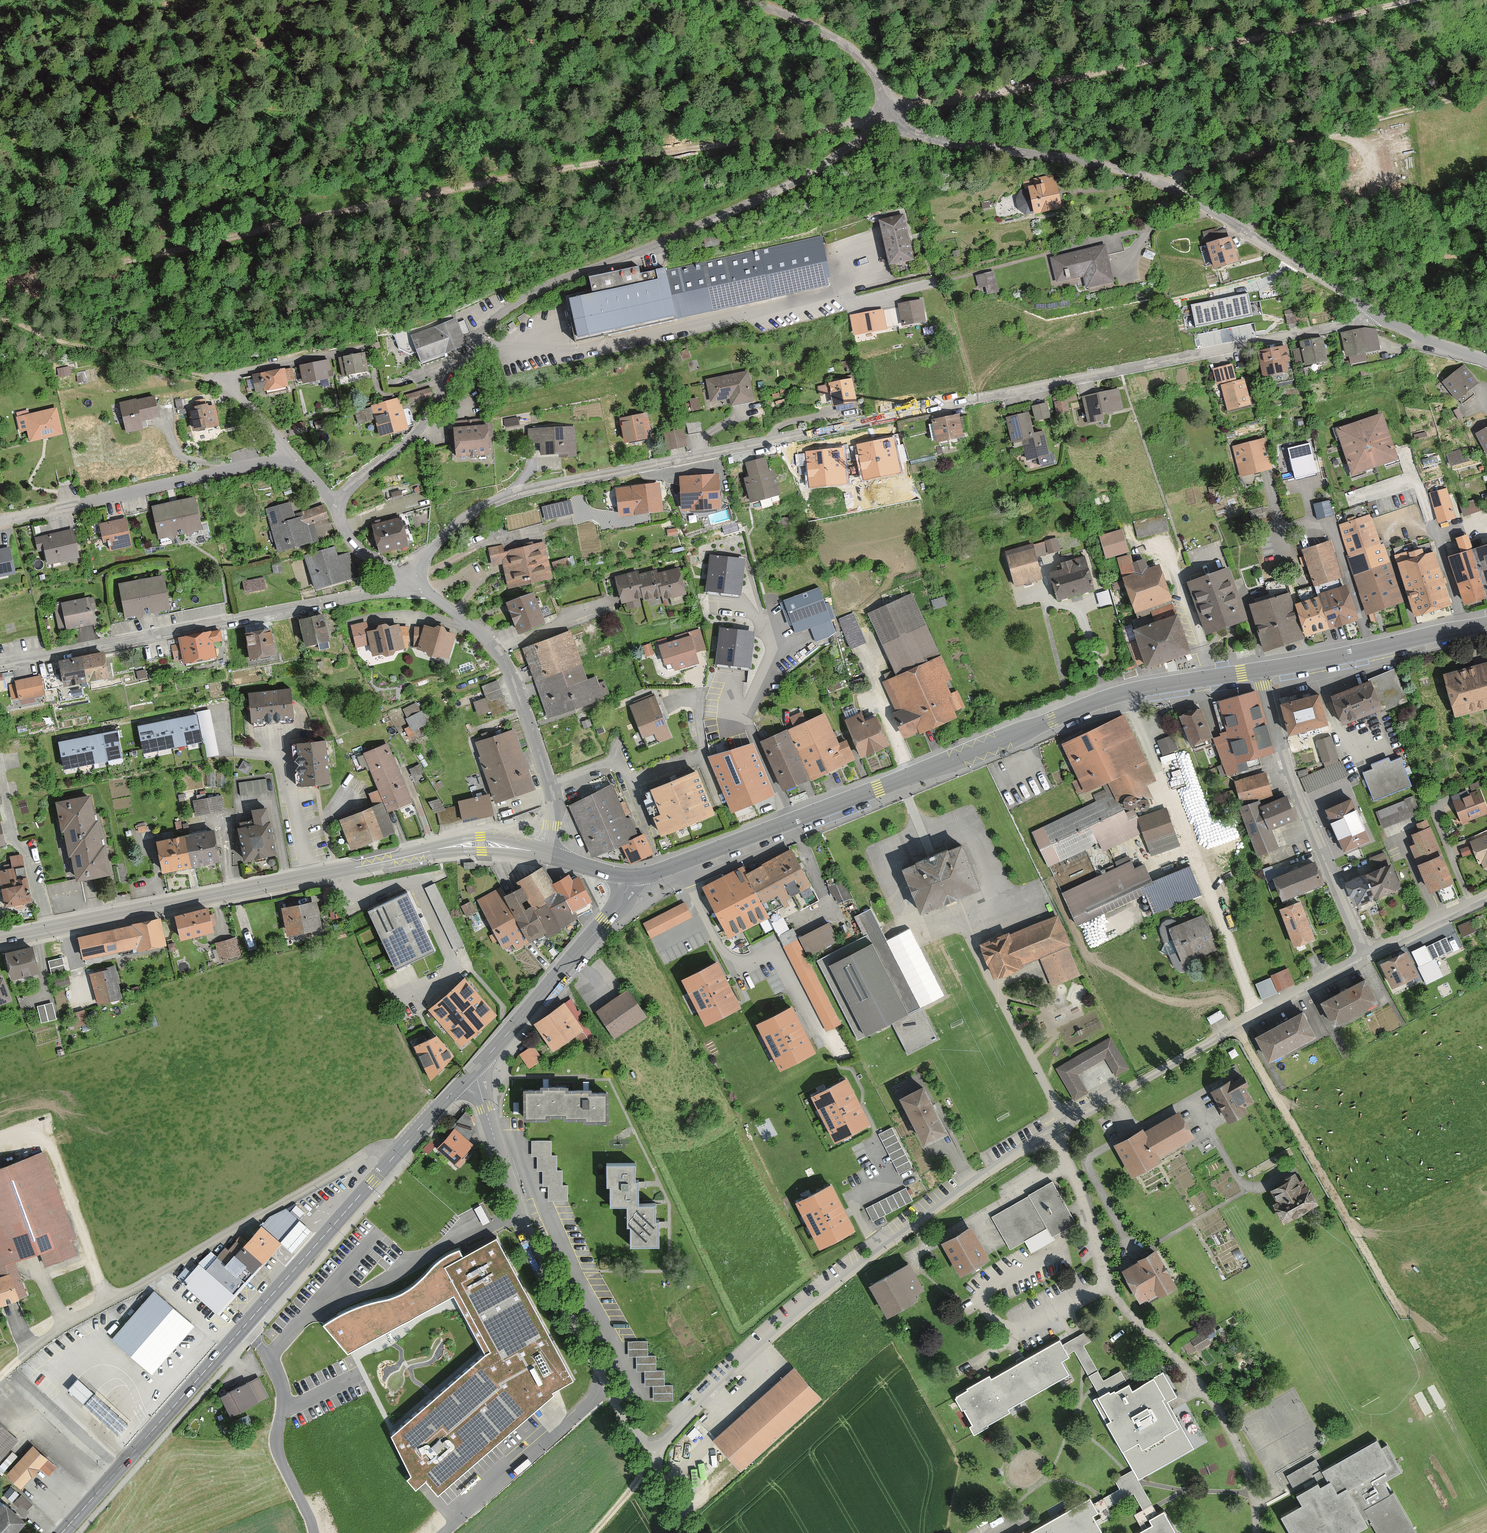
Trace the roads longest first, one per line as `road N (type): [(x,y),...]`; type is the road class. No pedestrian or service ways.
road 1 (residential): [(649,1463),(733,1370),(851,1271),(988,1175),(1365,955),(1486,898)]
road 2 (residential): [(412,585),(427,555),(458,523),(516,493),(1339,328),(1366,315)]
road 3 (track): [(886,120),(251,229),(0,289)]
road 4 (secondary): [(633,877),(681,866),(1109,697),(1486,625)]
road 5 (residential): [(336,508),(416,433),(502,314),(758,200),(886,120)]
road 6 (tertiary): [(64,1532),(470,1074)]
road 7 (secondary): [(0,940),(458,846),(544,855)]
road 8 (track): [(1414,0),(886,120)]
road 9 (residential): [(1366,315),(1143,176),(930,140),(886,120)]
road 10 (tertiary): [(649,1463),(539,1261),(470,1074)]
road 11 (residential): [(412,585),(0,666)]
road 12 (track): [(1164,185),(1246,152),(1486,92)]
road 13 (track): [(1238,1028),(1401,1320)]
road 14 (residential): [(293,458),(0,524)]
road 15 (tertiary): [(470,1074),(605,922),(633,877)]
road 16 (track): [(215,380),(74,349),(0,320)]
road 17 (residential): [(544,855),(555,800),(497,652)]
road 18 (track): [(741,0),(814,25),(856,52),(880,81),(886,120)]
road 19 (residential): [(1486,362),(1426,345),(1366,315)]
road 20 (residential): [(497,652),(616,602)]

